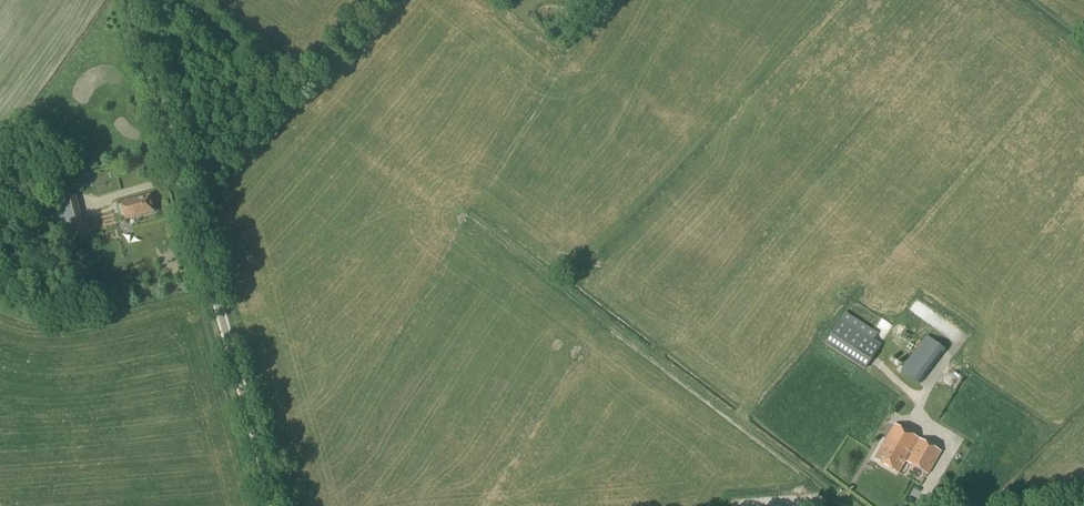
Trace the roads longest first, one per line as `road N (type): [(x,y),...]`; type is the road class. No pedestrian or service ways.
road 1 (unclassified): [(274,505),(130,0)]
road 2 (track): [(181,0),(296,89),(374,0)]

